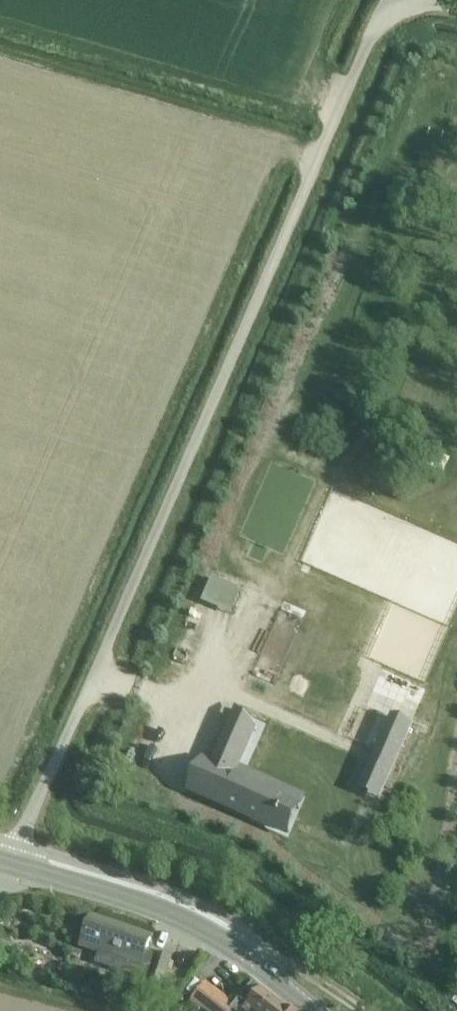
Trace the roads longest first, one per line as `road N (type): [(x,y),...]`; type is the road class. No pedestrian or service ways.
road 1 (unclassified): [(2,863),(75,718),(348,89)]
road 2 (tertiary): [(313,1010),(192,923),(2,863)]
road 3 (unclassified): [(456,8),(420,4),(383,17),(348,89)]

